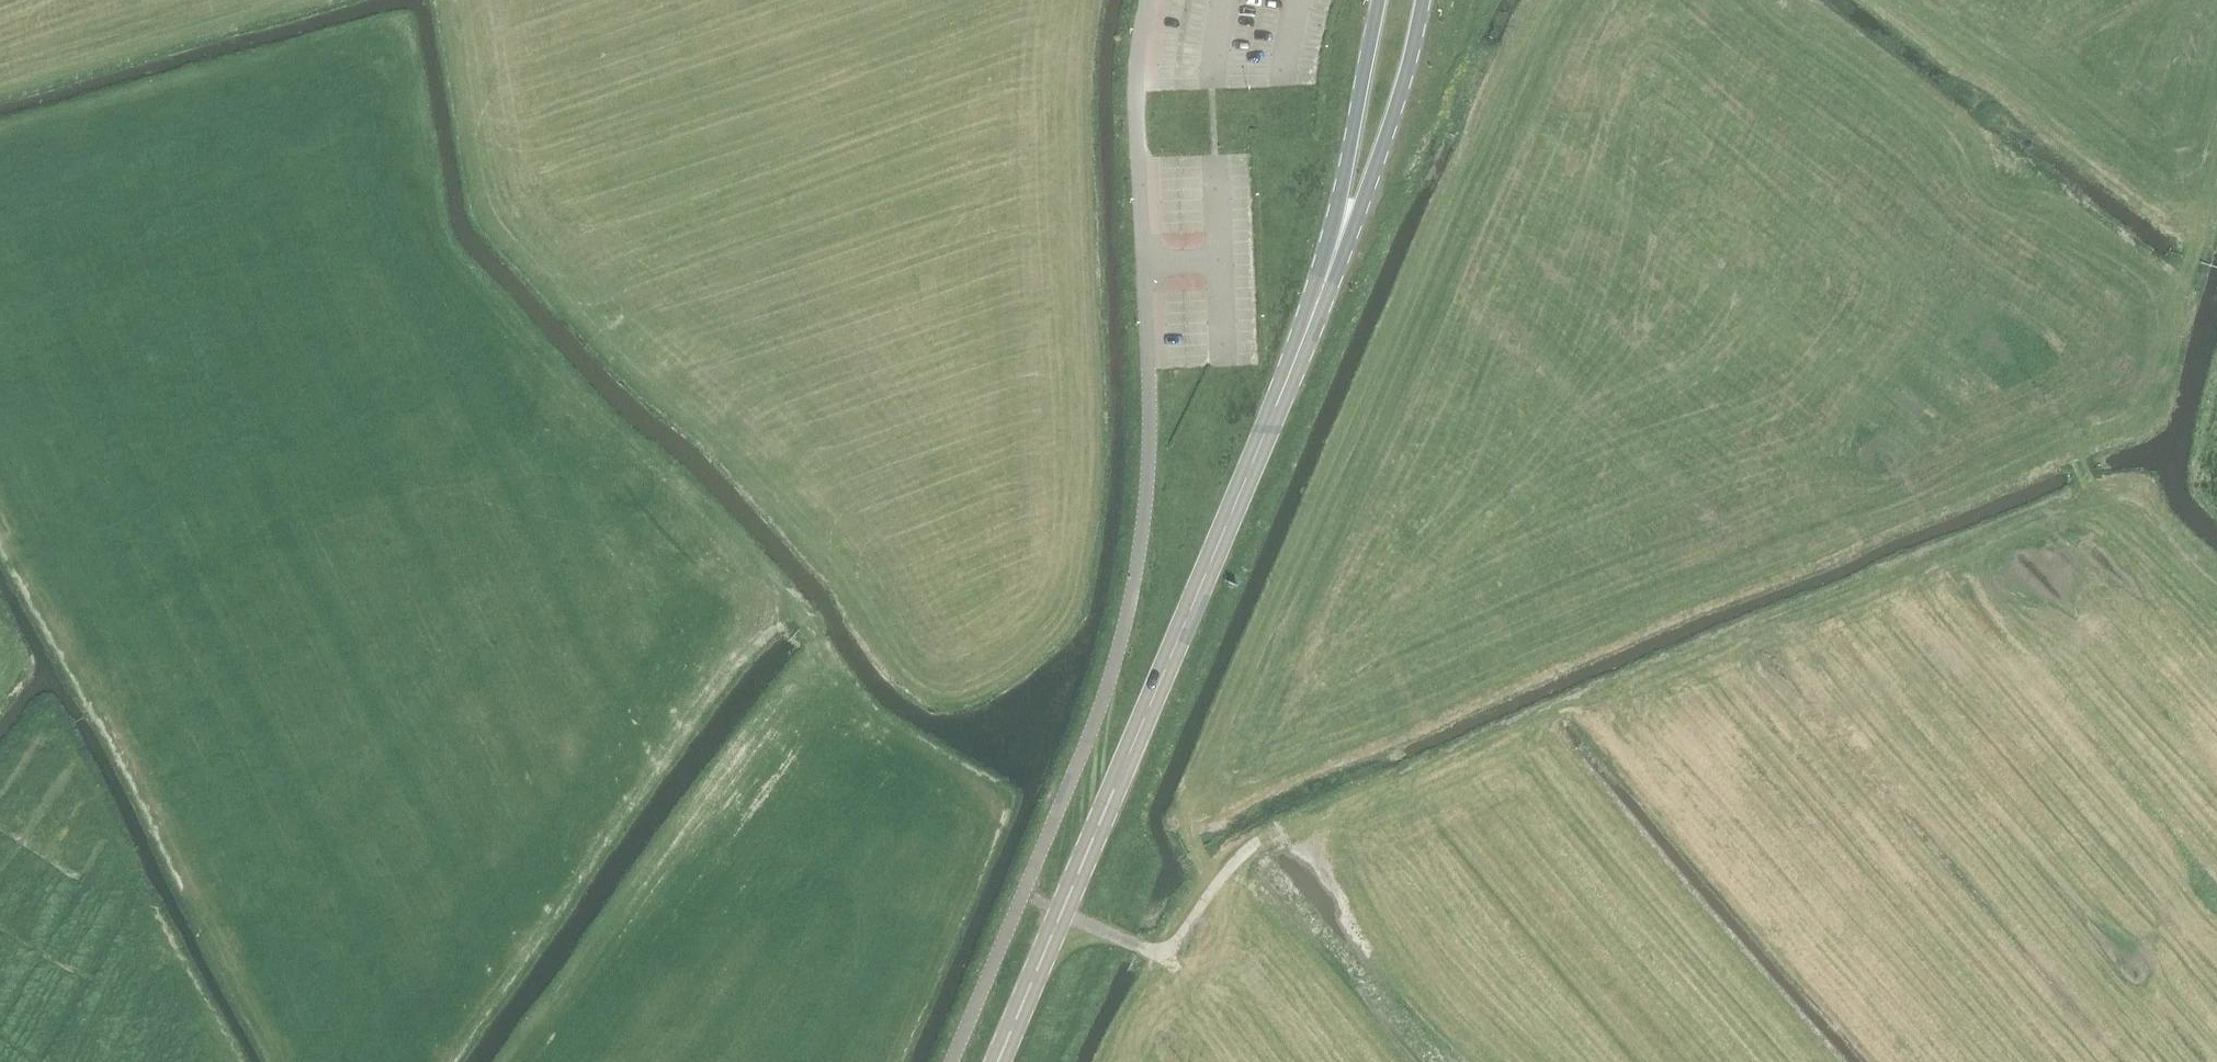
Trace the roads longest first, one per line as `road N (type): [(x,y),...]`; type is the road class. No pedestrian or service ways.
road 1 (secondary): [(998,1061),(1295,361)]
road 2 (secondary): [(1295,361),(1363,201),(1424,0)]
road 3 (unclassified): [(1148,370),(1135,90),(1148,0)]
road 4 (secondary): [(1378,0),(1343,180),(1295,361)]

